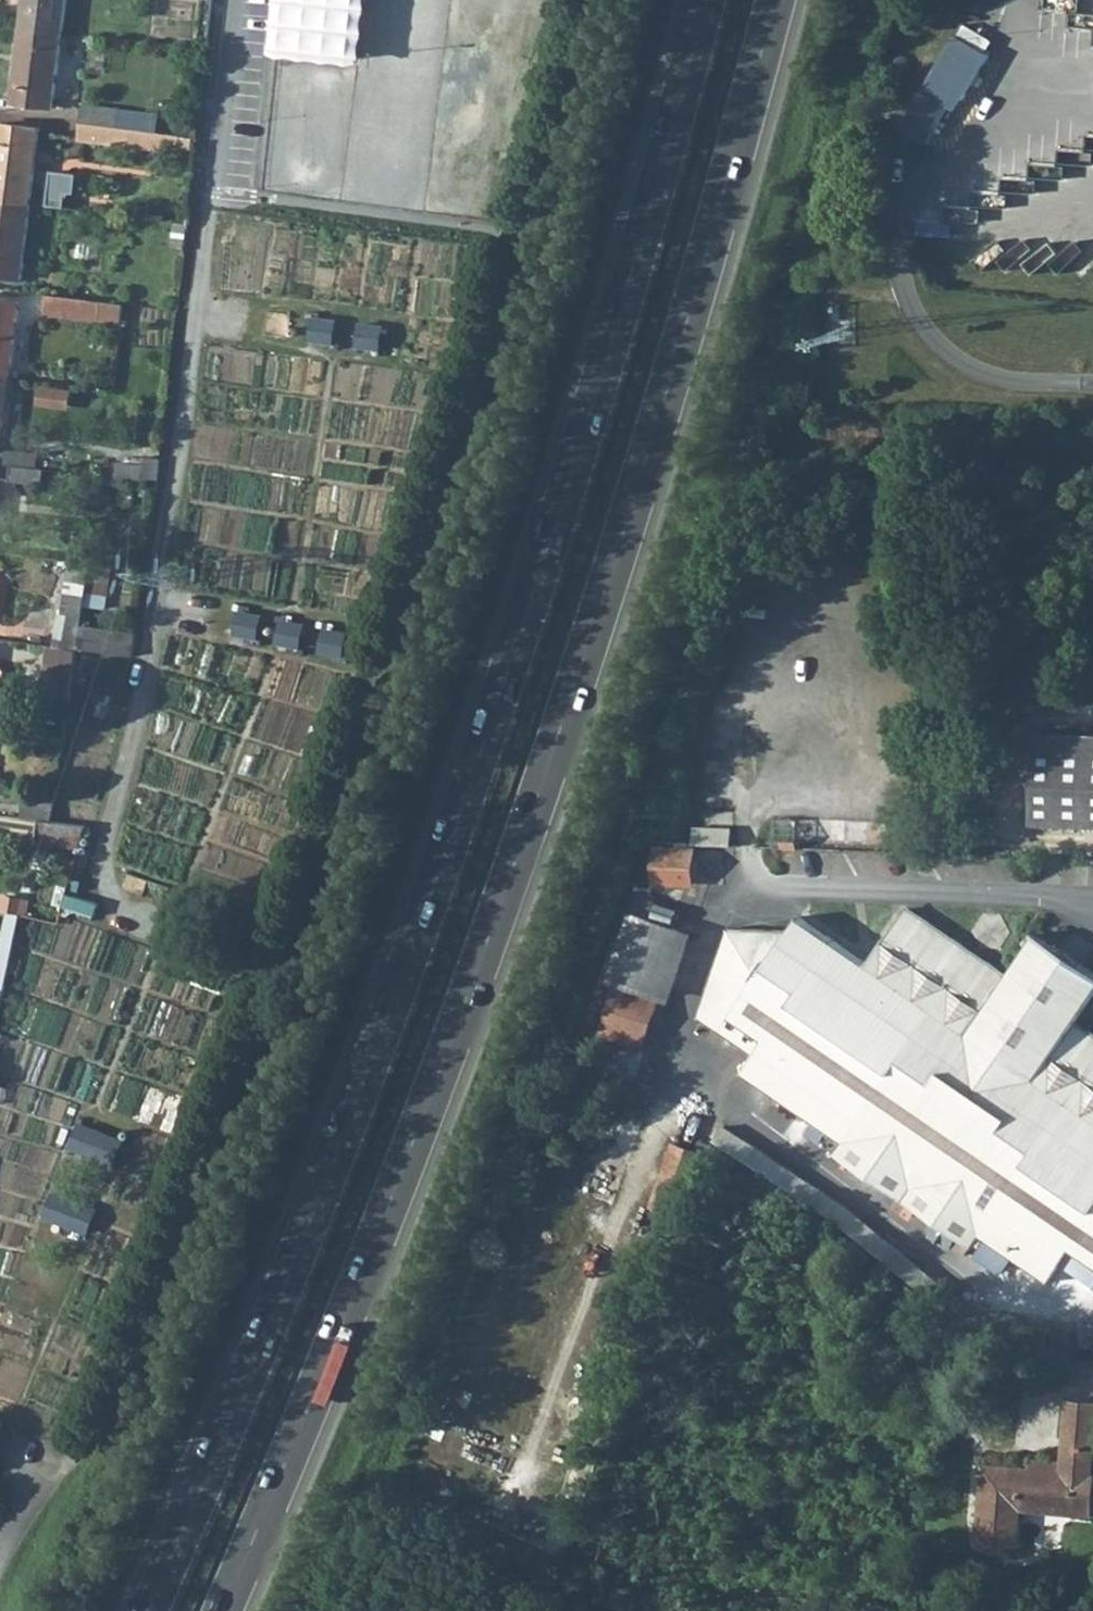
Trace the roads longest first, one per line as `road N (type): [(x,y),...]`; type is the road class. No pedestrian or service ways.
road 1 (trunk): [(706,0),(591,405),(482,749),(287,1282),(149,1610)]
road 2 (trunk): [(221,1610),(389,1206),(534,807),(627,521),(777,0)]

